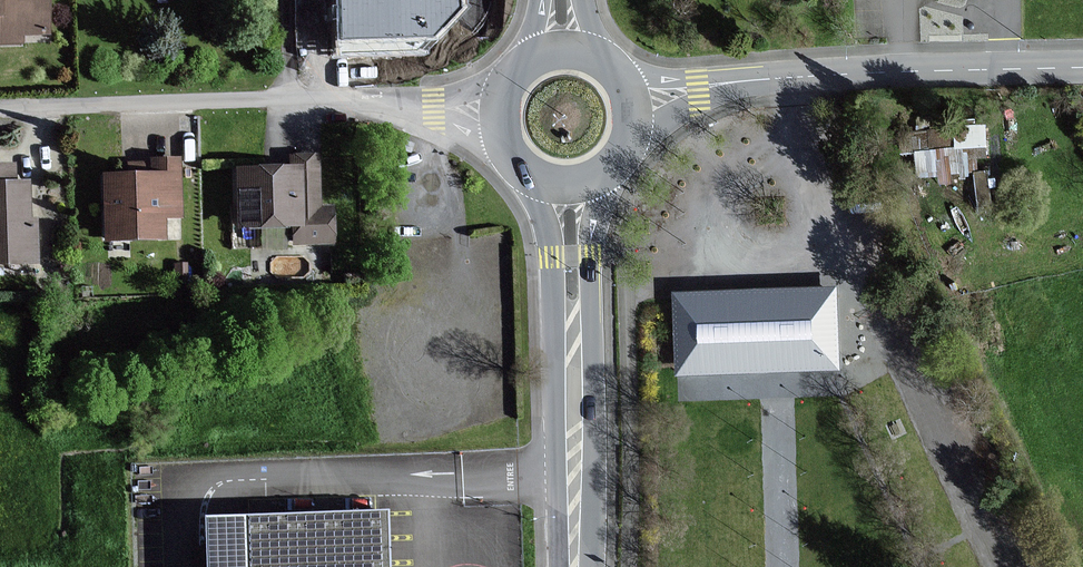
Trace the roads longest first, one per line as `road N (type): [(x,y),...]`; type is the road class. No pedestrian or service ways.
road 1 (residential): [(440,107),(289,98),(0,107)]
road 2 (primary): [(526,170),(551,256),(559,566)]
road 3 (primary): [(589,566),(591,253),(606,170)]
road 4 (residential): [(1082,66),(736,82)]
road 5 (residential): [(629,137),(736,82)]

